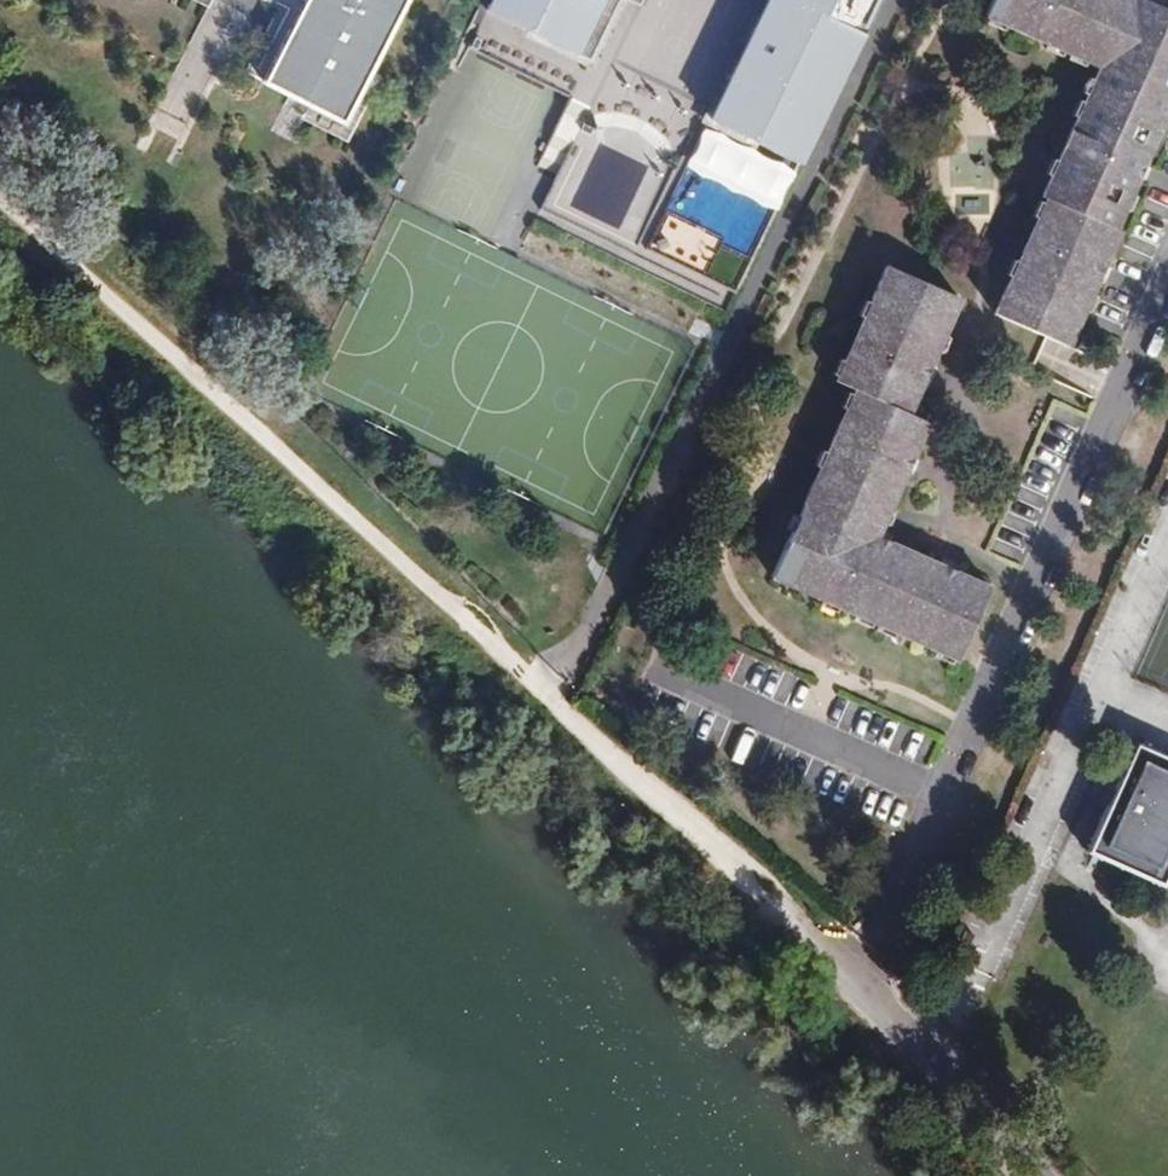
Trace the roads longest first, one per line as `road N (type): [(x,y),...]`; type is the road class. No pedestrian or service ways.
road 1 (residential): [(1167,277),(856,983)]
road 2 (residential): [(1036,1175),(856,983)]

